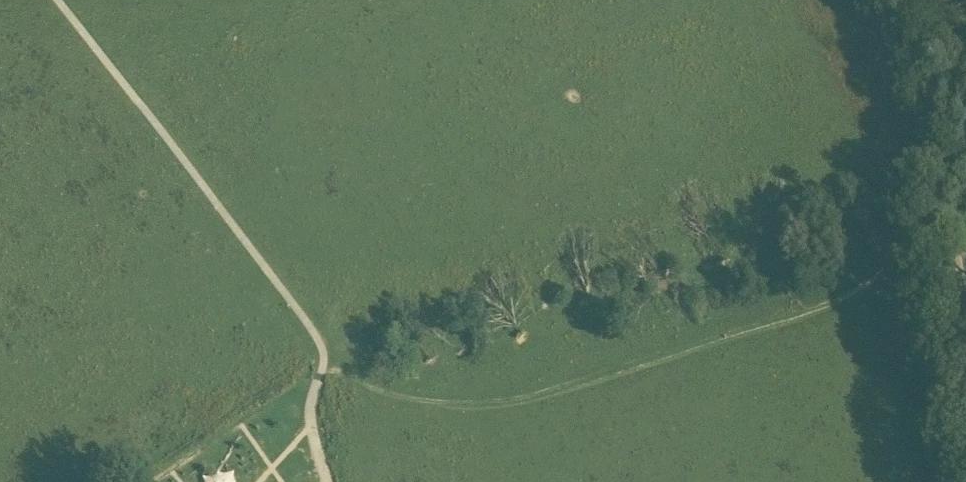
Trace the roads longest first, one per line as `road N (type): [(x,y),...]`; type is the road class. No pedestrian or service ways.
road 1 (track): [(868,0),(914,102),(946,209)]

